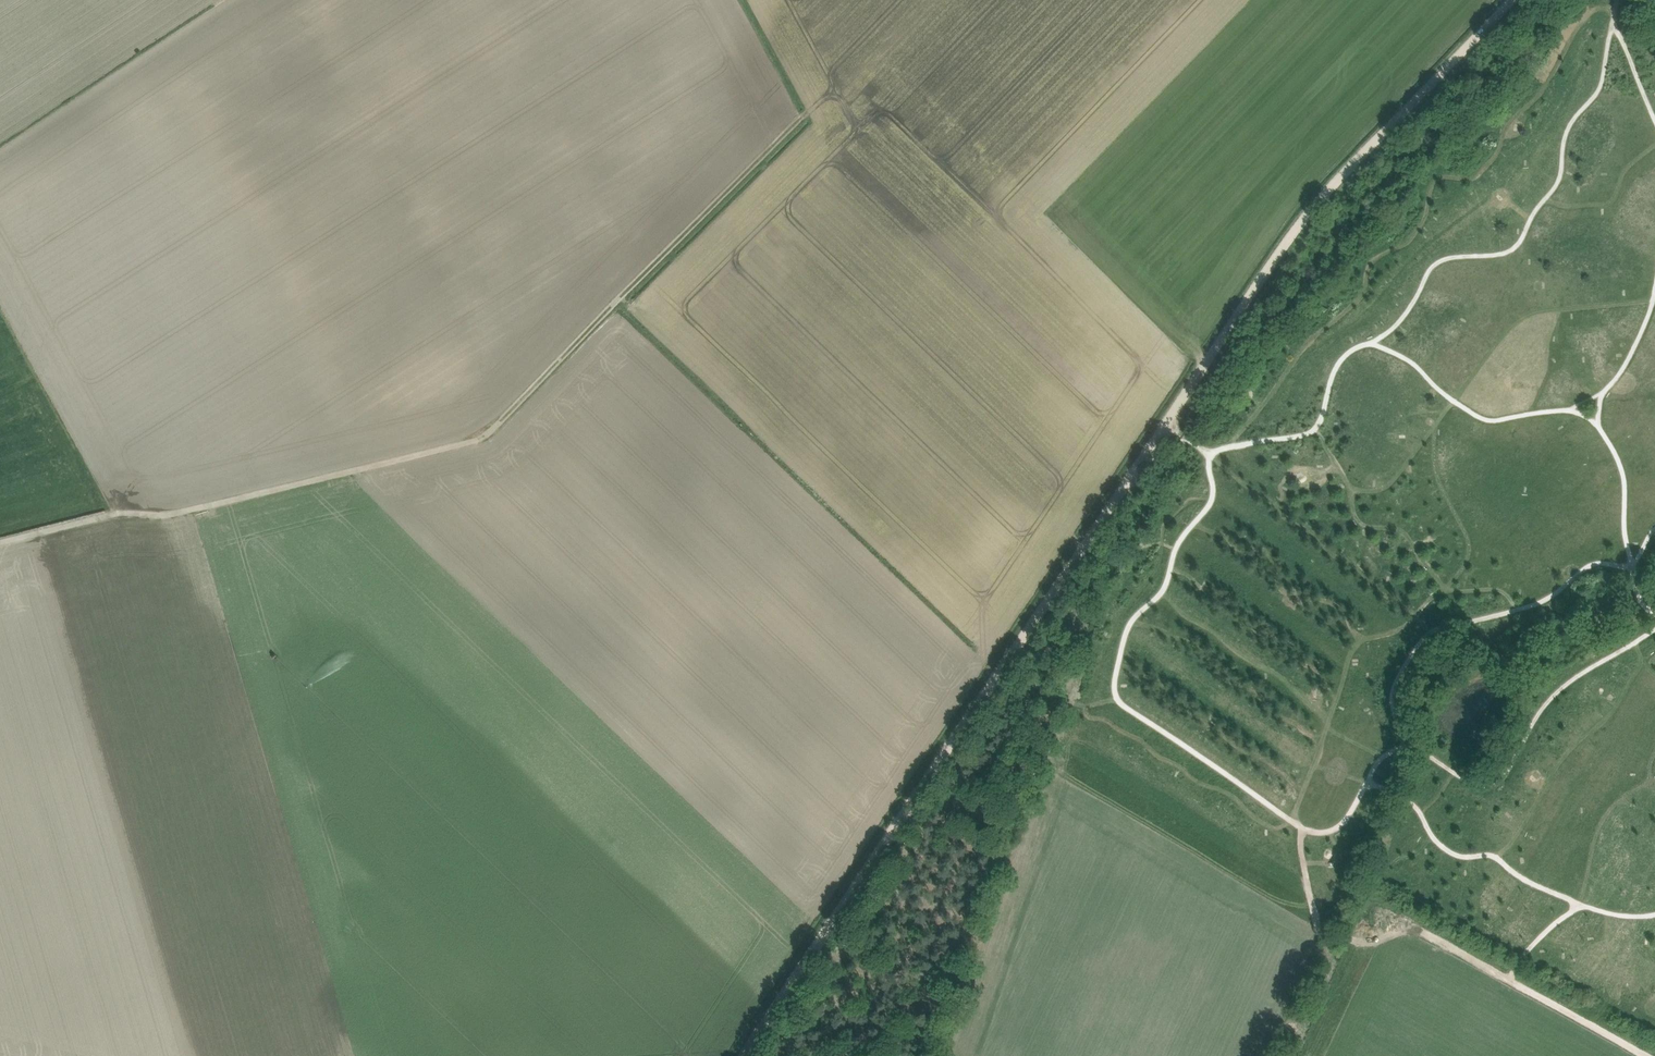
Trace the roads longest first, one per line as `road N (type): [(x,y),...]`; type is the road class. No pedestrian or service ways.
road 1 (track): [(743,1055),(1167,423)]
road 2 (track): [(1167,423),(1304,220),(1512,0)]

